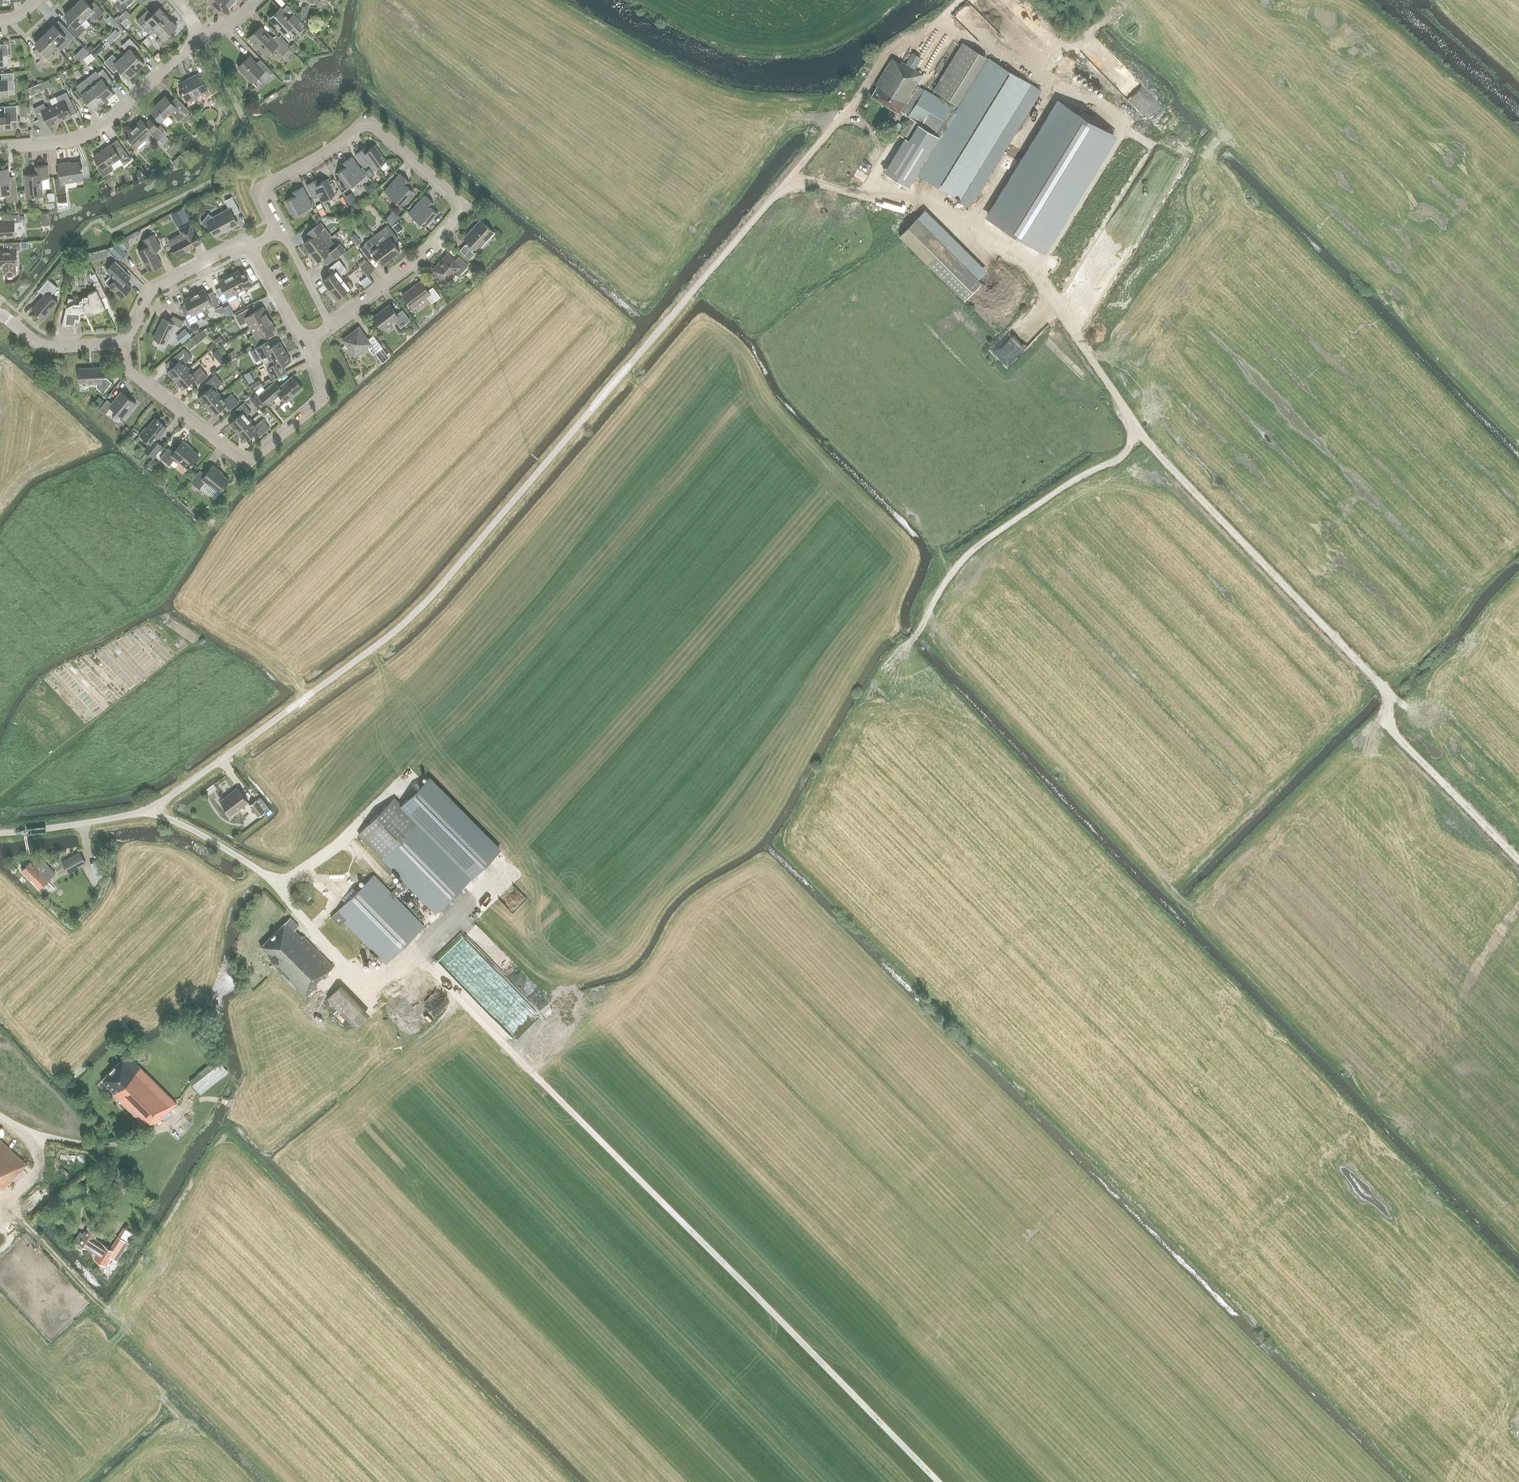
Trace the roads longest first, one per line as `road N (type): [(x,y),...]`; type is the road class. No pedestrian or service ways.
road 1 (track): [(1518,860),(1395,735),(1380,684),(1143,436),(1026,266),(925,202),(872,182)]
road 2 (track): [(938,1481),(415,955)]
road 3 (unclassified): [(367,652),(459,565),(830,131)]
road 4 (unclassified): [(367,652),(148,808),(0,833)]
road 5 (residential): [(249,245),(278,233),(261,186),(332,147),(367,117),(466,207)]
road 6 (residential): [(326,397),(247,465),(129,371),(121,342)]
road 7 (residential): [(0,149),(86,137),(203,40)]
road 8 (residential): [(305,342),(427,252),(466,207)]
road 9 (track): [(7,1205),(125,1324),(110,1358)]
road 10 (residential): [(121,342),(151,291),(249,245)]
road 11 (track): [(354,975),(399,971),(472,899)]
road 12 (residential): [(0,313),(48,347),(121,342)]

